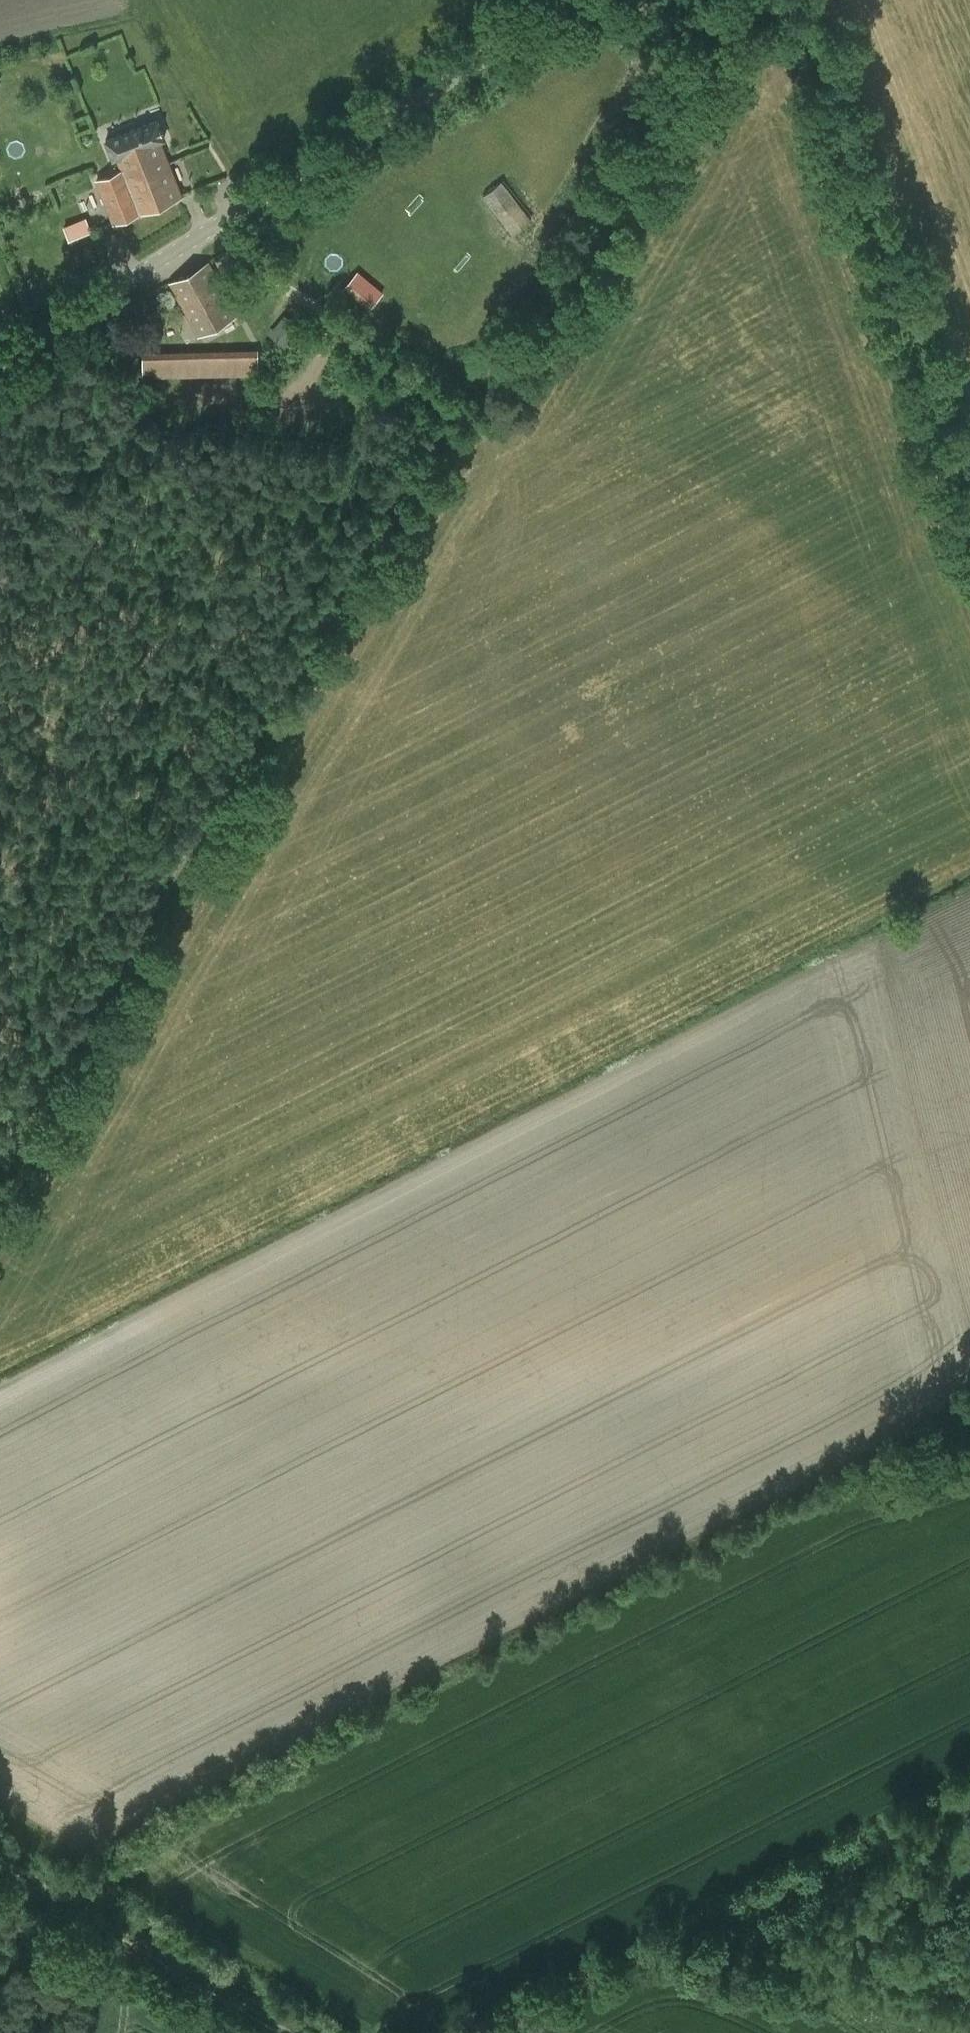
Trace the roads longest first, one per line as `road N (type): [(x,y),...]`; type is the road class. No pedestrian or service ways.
road 1 (unclassified): [(0,368),(584,0)]
road 2 (track): [(300,2032),(0,1851)]

